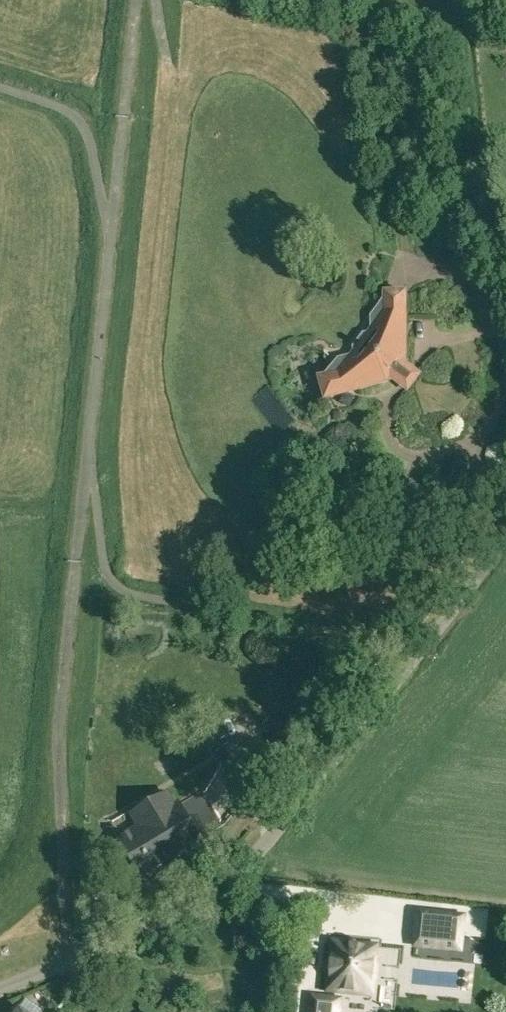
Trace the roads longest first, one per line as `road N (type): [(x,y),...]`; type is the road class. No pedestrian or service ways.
road 1 (residential): [(426,650),(249,858),(138,932),(0,989)]
road 2 (track): [(68,961),(53,756),(89,464)]
road 3 (track): [(137,0),(109,231)]
road 4 (residential): [(426,650),(505,543)]

